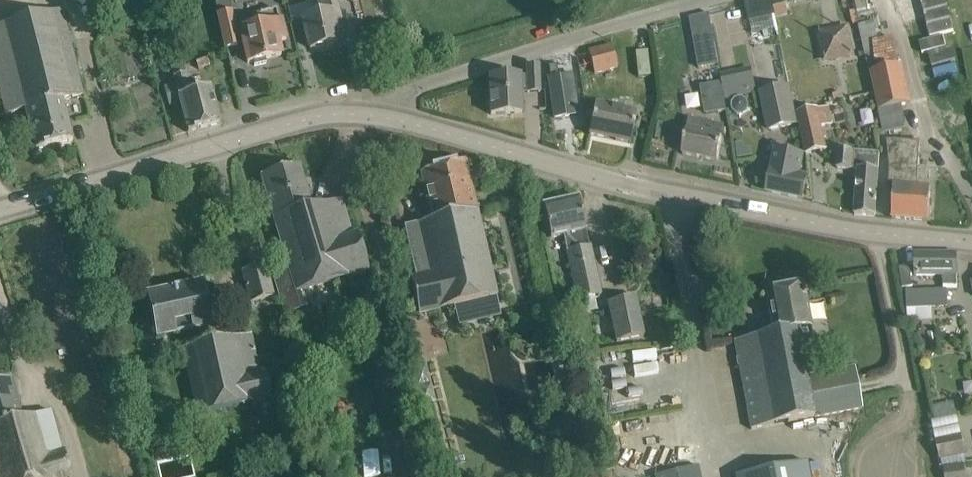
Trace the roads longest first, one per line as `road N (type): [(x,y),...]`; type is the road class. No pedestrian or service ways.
road 1 (tertiary): [(971,241),(843,227),(633,185),(382,117)]
road 2 (tertiary): [(0,208),(304,119),(382,117)]
road 3 (unclassified): [(382,117),(399,94),(423,83),(702,0)]

